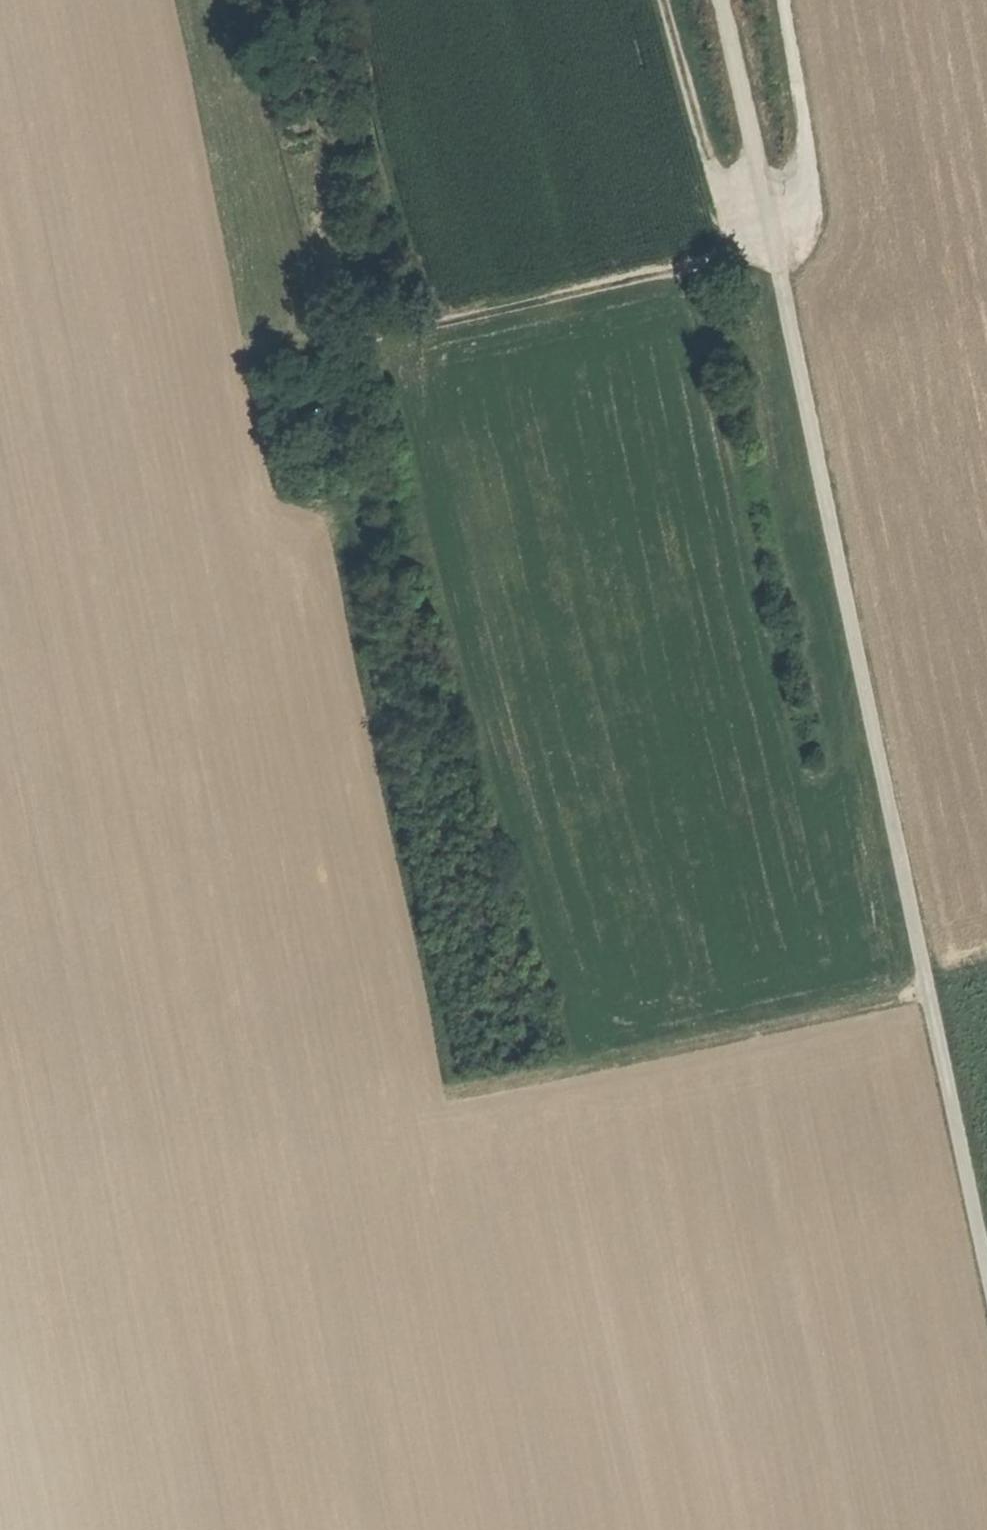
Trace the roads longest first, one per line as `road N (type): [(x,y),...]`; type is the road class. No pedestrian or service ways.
road 1 (track): [(721,0),(986,1286)]
road 2 (track): [(663,0),(733,225),(768,222)]
road 3 (track): [(782,0),(811,207),(768,222)]

